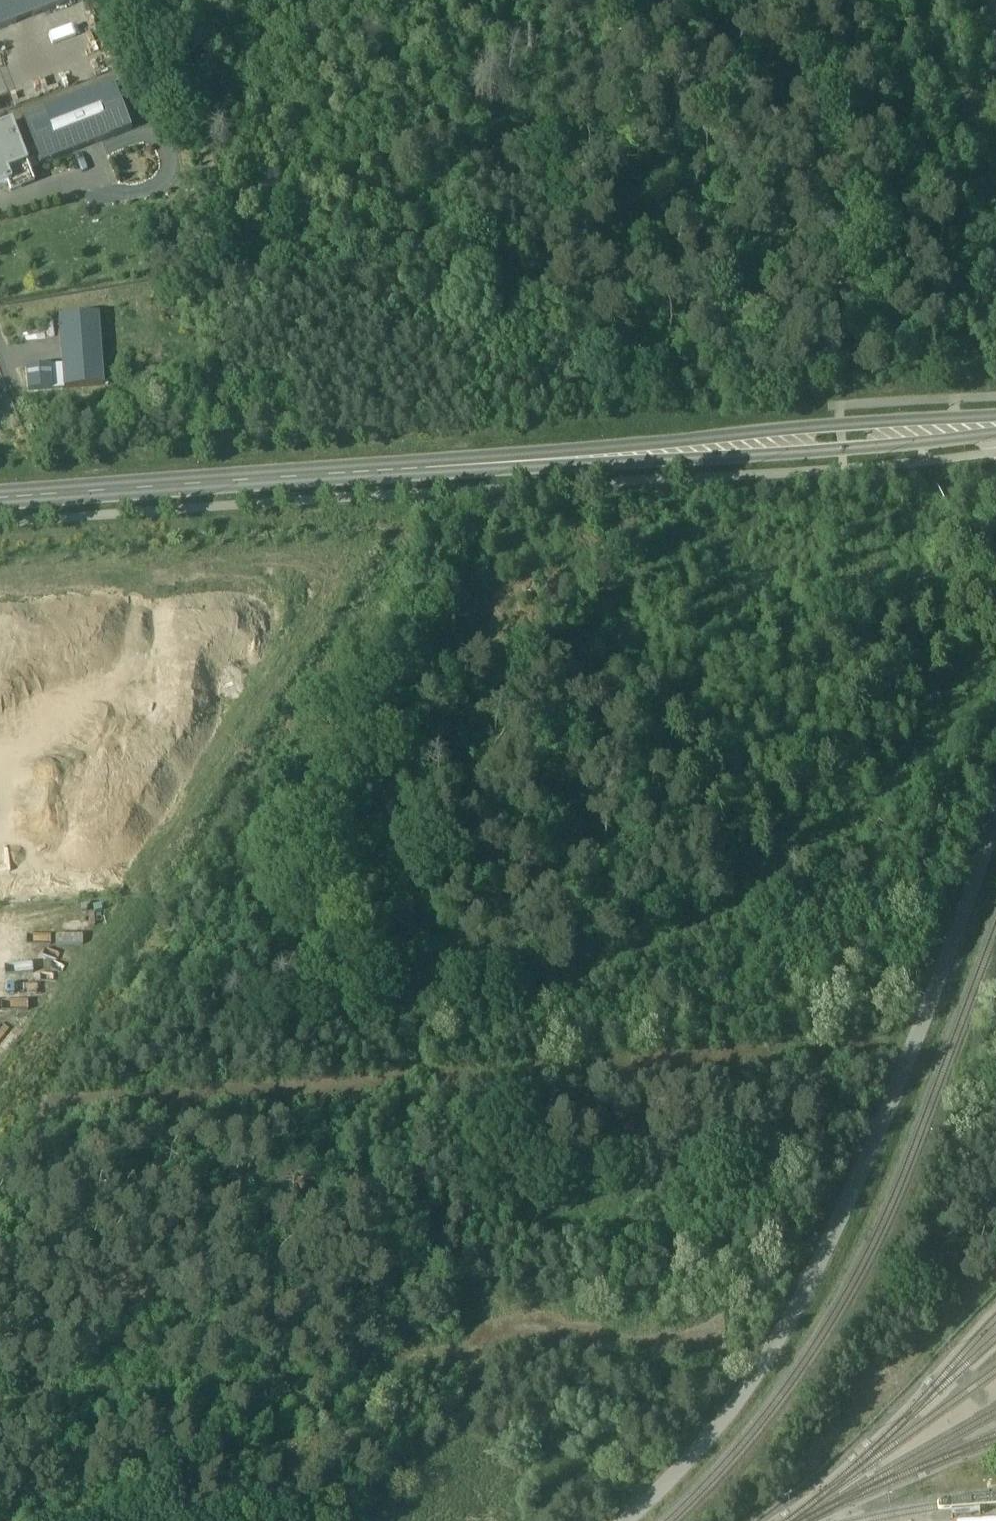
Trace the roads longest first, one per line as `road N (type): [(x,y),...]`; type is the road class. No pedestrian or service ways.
road 1 (tertiary): [(0,496),(995,426)]

